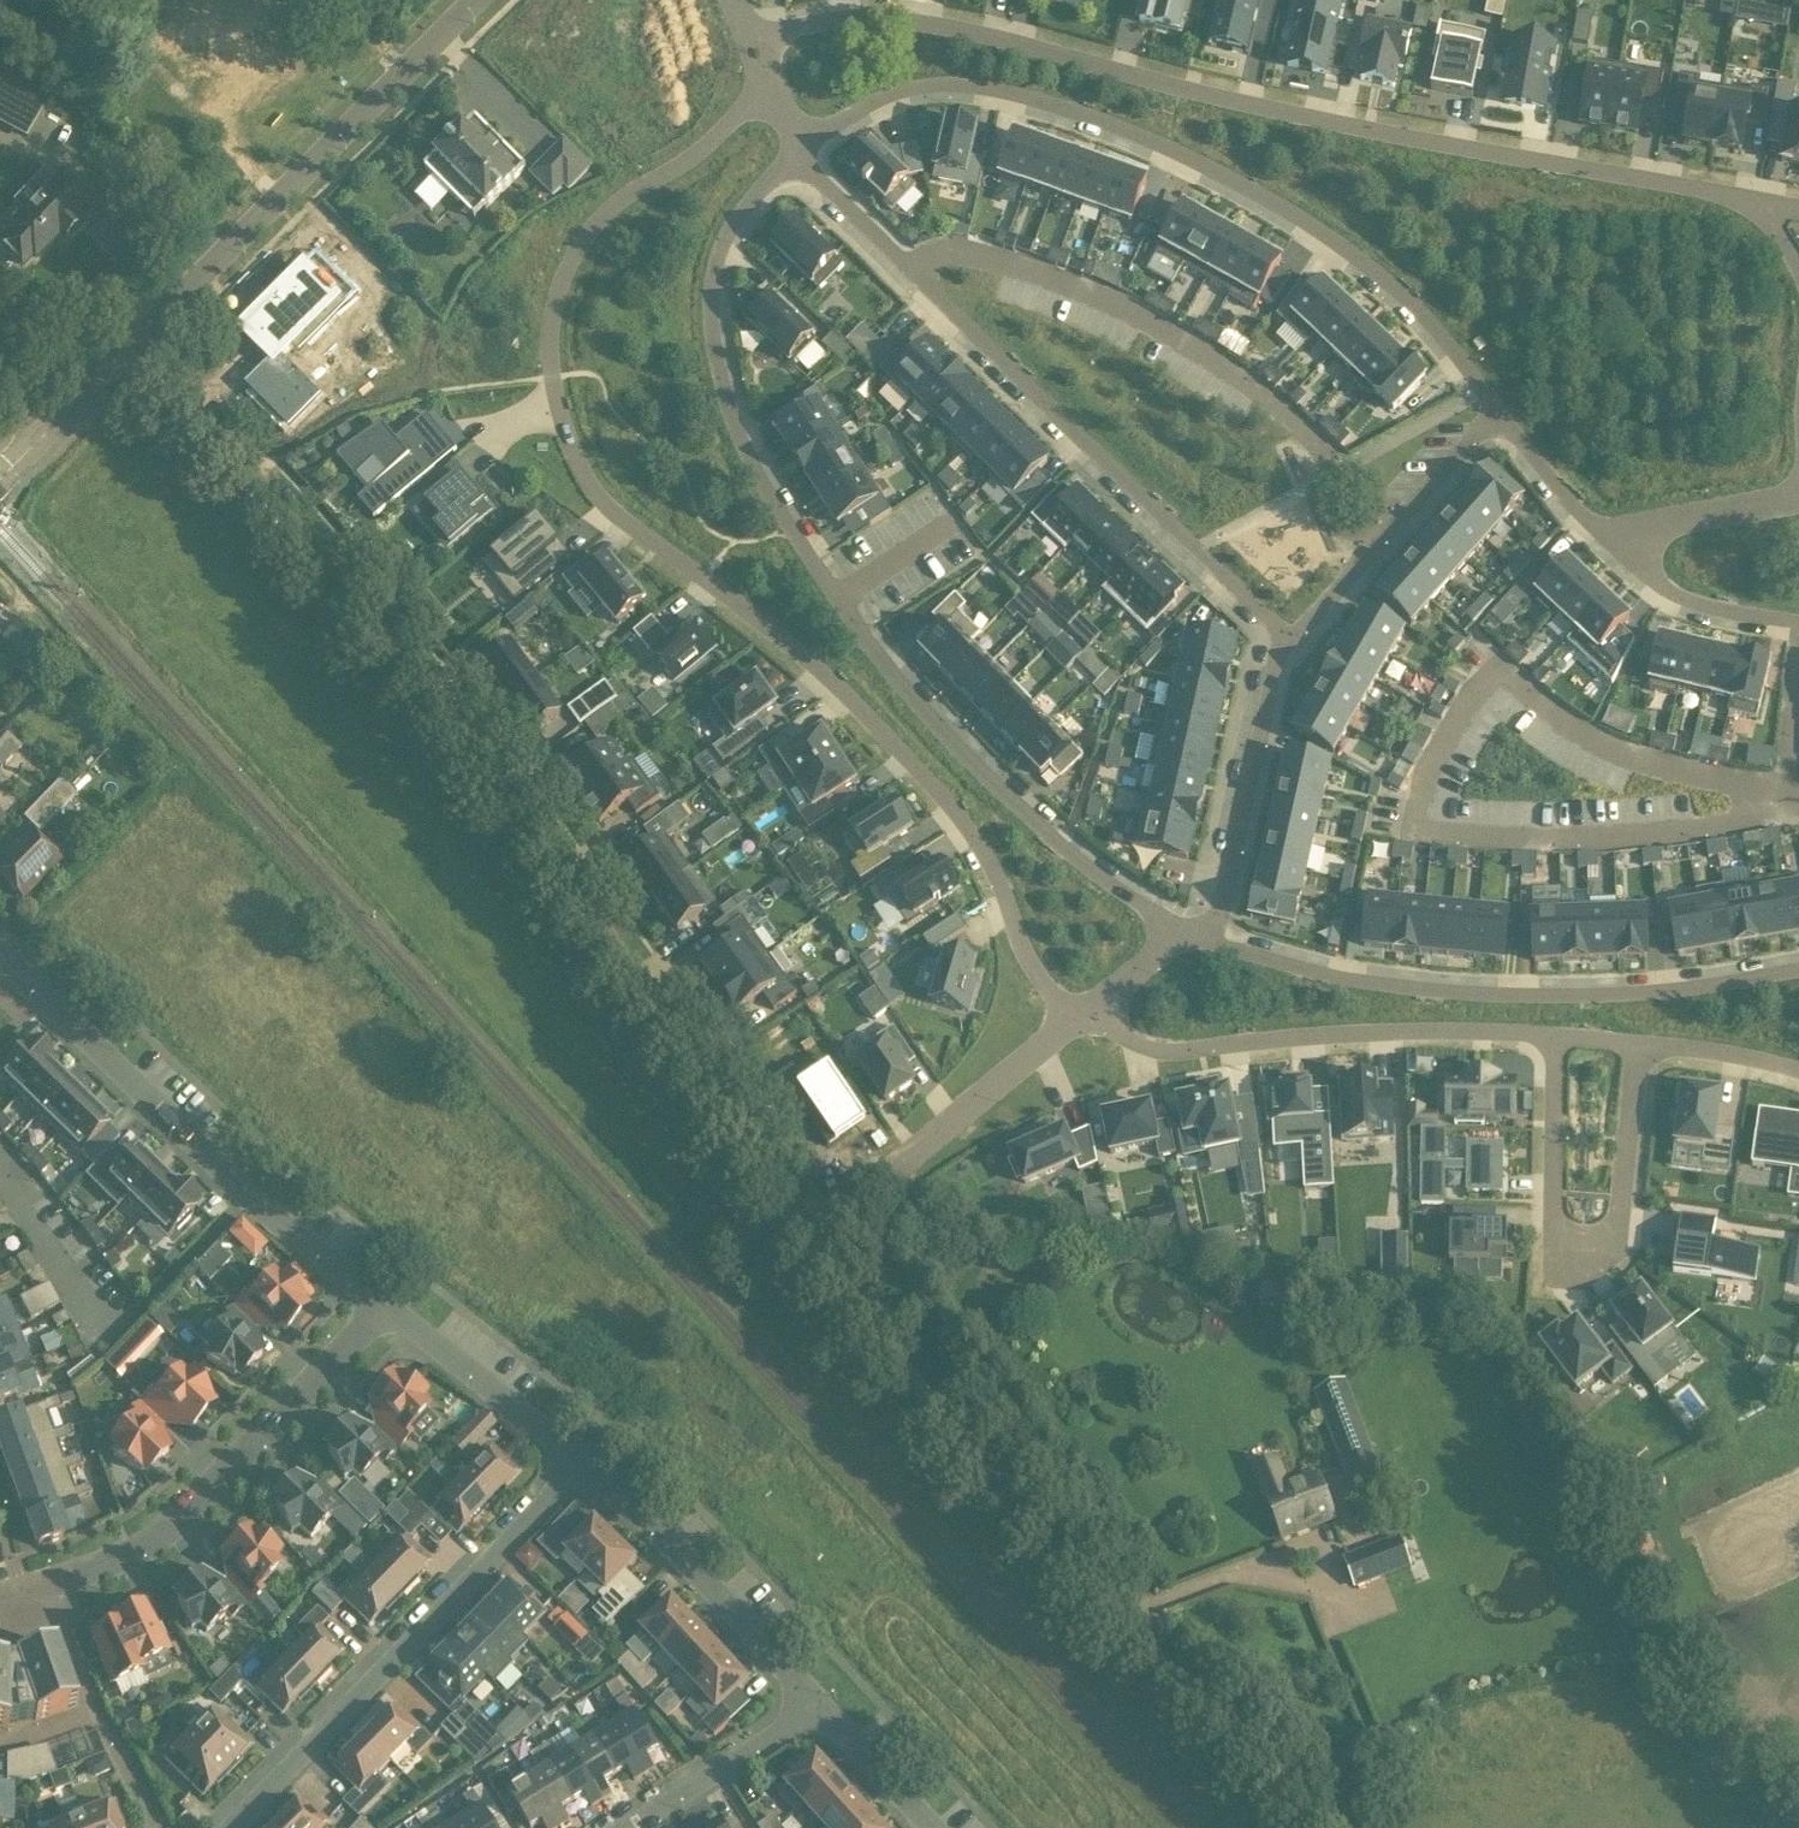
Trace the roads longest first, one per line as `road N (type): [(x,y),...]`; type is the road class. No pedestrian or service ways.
road 1 (residential): [(774,85),(695,156),(600,214),(578,238),(548,312),(545,361),(565,443),(622,527),(763,629),(883,732),(952,806),(1023,950),(1075,1023)]
road 2 (residential): [(805,1233),(598,904),(447,692),(130,346)]
road 3 (residential): [(1731,196),(1254,102),(963,25),(866,11),(752,33)]
road 4 (residential): [(1185,938),(986,781),(884,668),(791,527),(722,380),(714,307),(715,267),(730,232),(792,160)]
road 5 (residential): [(1798,793),(1599,743),(1499,675),(1443,738),(1417,831),(1532,841),(1680,835),(1757,817)]
road 6 (residential): [(792,160),(874,107),(925,90),(964,87),(1086,116),(1222,179),(1327,240),(1407,305),(1497,418)]
road 7 (residential): [(1327,1827),(1155,1659),(940,1416),(805,1233)]
road 8 (residential): [(1798,970),(1681,990),(1519,992),(1337,973),(1199,931)]
road 9 (residential): [(903,269),(1284,641)]
road 10 (residential): [(381,1309),(0,953)]
road 11 (residential): [(232,1827),(580,1460)]
road 12 (residential): [(903,269),(947,251),(998,259),(1104,300),(1233,369),(1330,456)]
road 13 (residential): [(1075,1023),(1142,1048),(1187,1053),(1493,1028),(1556,1034)]
road 14 (residential): [(130,346),(470,0)]
road 15 (residential): [(1556,1034),(1557,1235),(1616,1239),(1636,1068),(1647,1042)]
road 16 (residential): [(381,1309),(191,1513),(147,1547),(49,1587)]
road 17 (residential): [(819,1706),(662,1529),(580,1460)]
road 18 (residential): [(1075,1023),(805,1233)]
road 19 (residential): [(1497,418),(1284,641)]
road 20 (residential): [(1284,641),(1221,907),(1199,931)]
road 21 (residential): [(151,1827),(49,1587)]
road 22 (residential): [(580,1460),(381,1309)]
road 23 (residential): [(624,1827),(819,1706)]
road 24 (residential): [(1599,541),(1656,589),(1713,618),(1798,628)]
road 25 (residential): [(1798,500),(1599,541)]
road 26 (residential): [(934,1827),(819,1706)]
road 27 (residential): [(1497,418),(1599,541)]
road 28 (residential): [(792,160),(903,269)]
road 29 (residential): [(1647,1042),(1798,1071)]
road 30 (residential): [(1798,650),(1798,793)]
road 31 (residential): [(1185,938),(1075,1023)]

